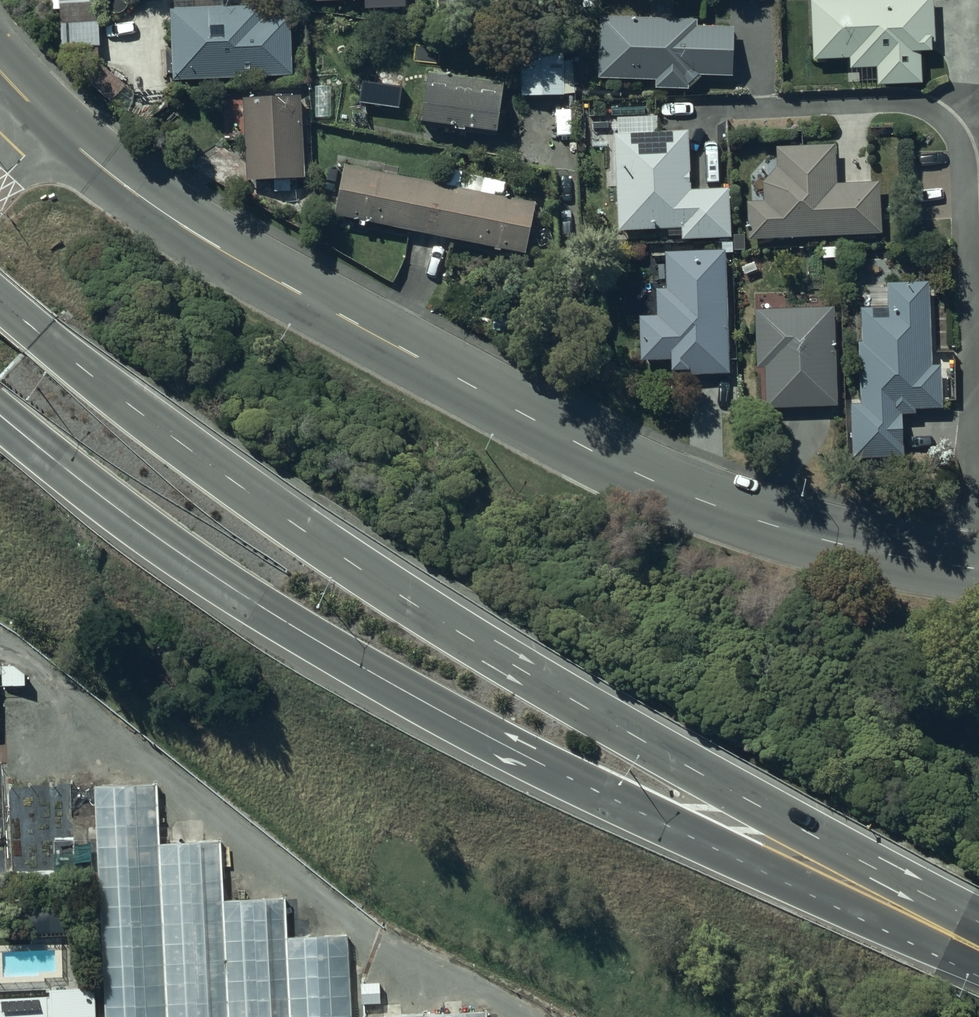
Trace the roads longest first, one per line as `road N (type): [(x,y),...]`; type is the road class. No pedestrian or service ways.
road 1 (trunk): [(0,301),(180,443),(399,594),(708,777),(978,920)]
road 2 (trunk): [(978,960),(445,712),(255,603),(0,417)]
road 3 (tertiary): [(46,125),(157,208),(270,277),(609,461),(807,536),(977,570)]
road 4 (residential): [(689,110),(899,104),(944,121),(958,139),(977,570)]

